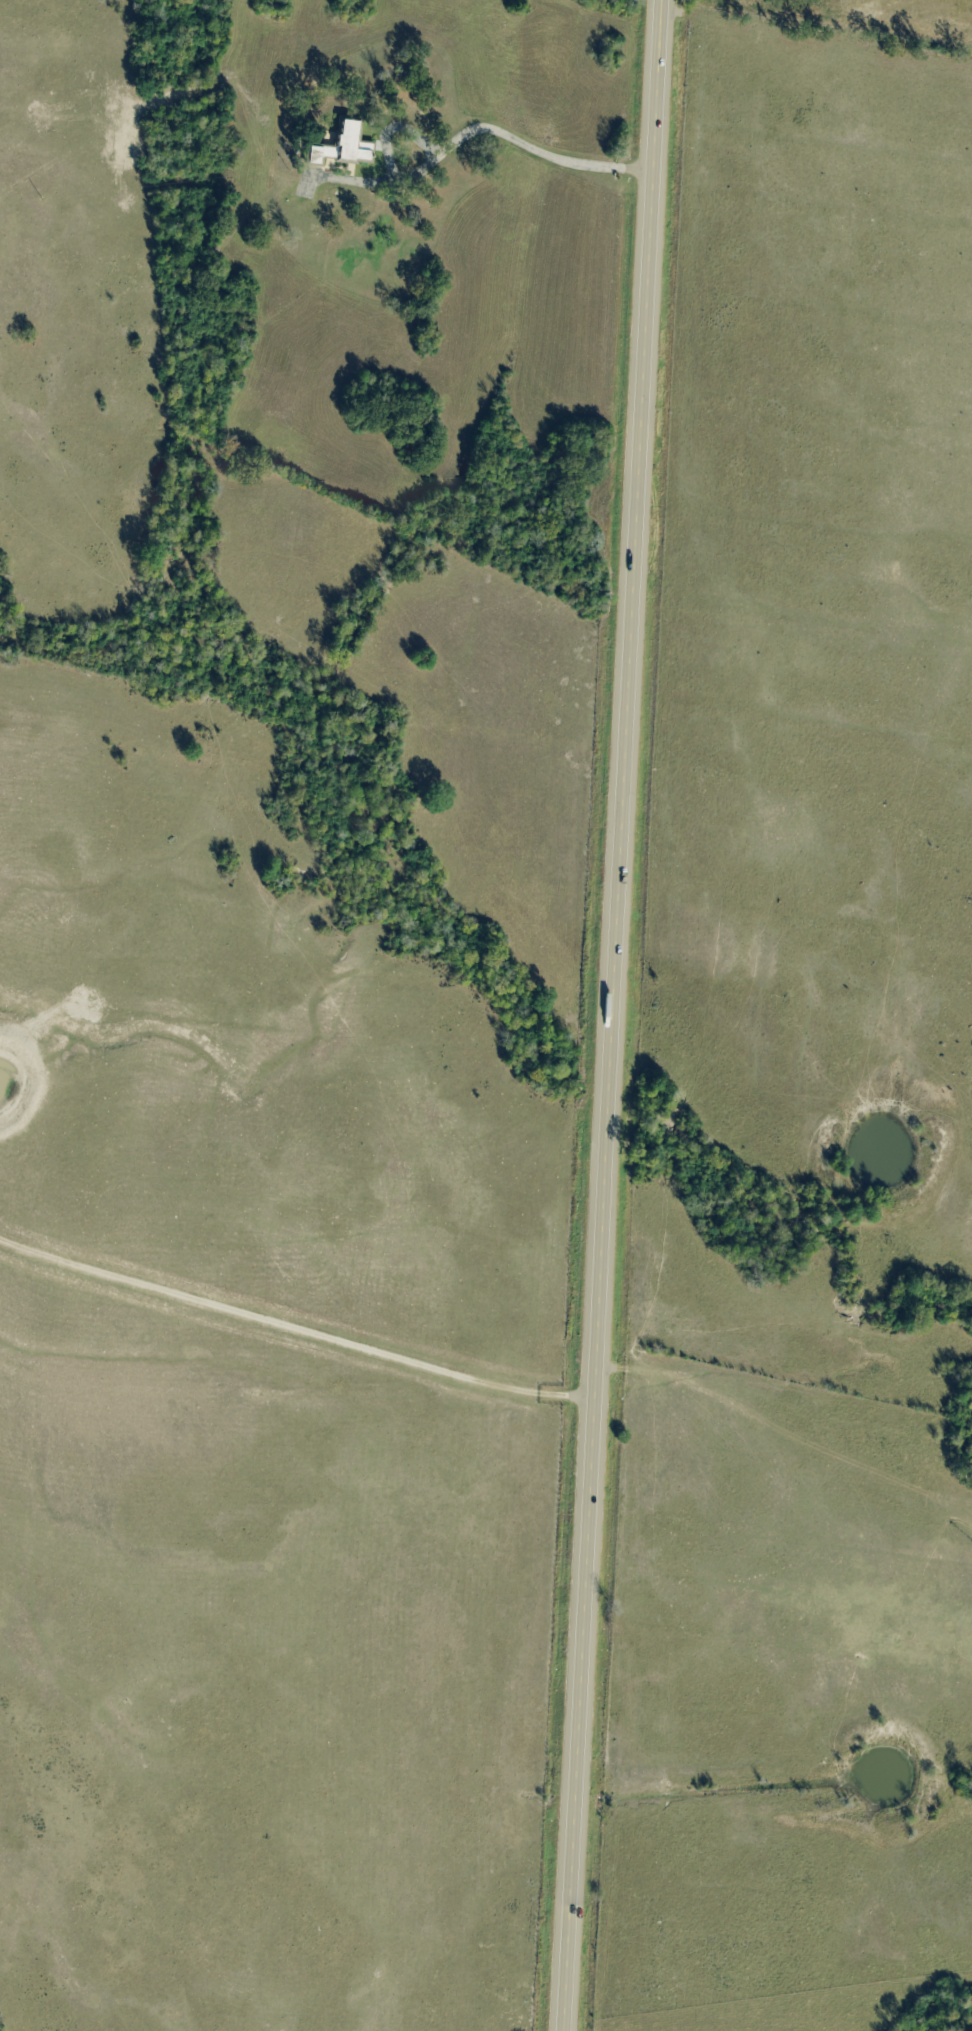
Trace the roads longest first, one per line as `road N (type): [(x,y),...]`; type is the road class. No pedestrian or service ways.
road 1 (primary): [(564,2030),(663,0)]
road 2 (track): [(597,1395),(505,1386),(0,1234)]

